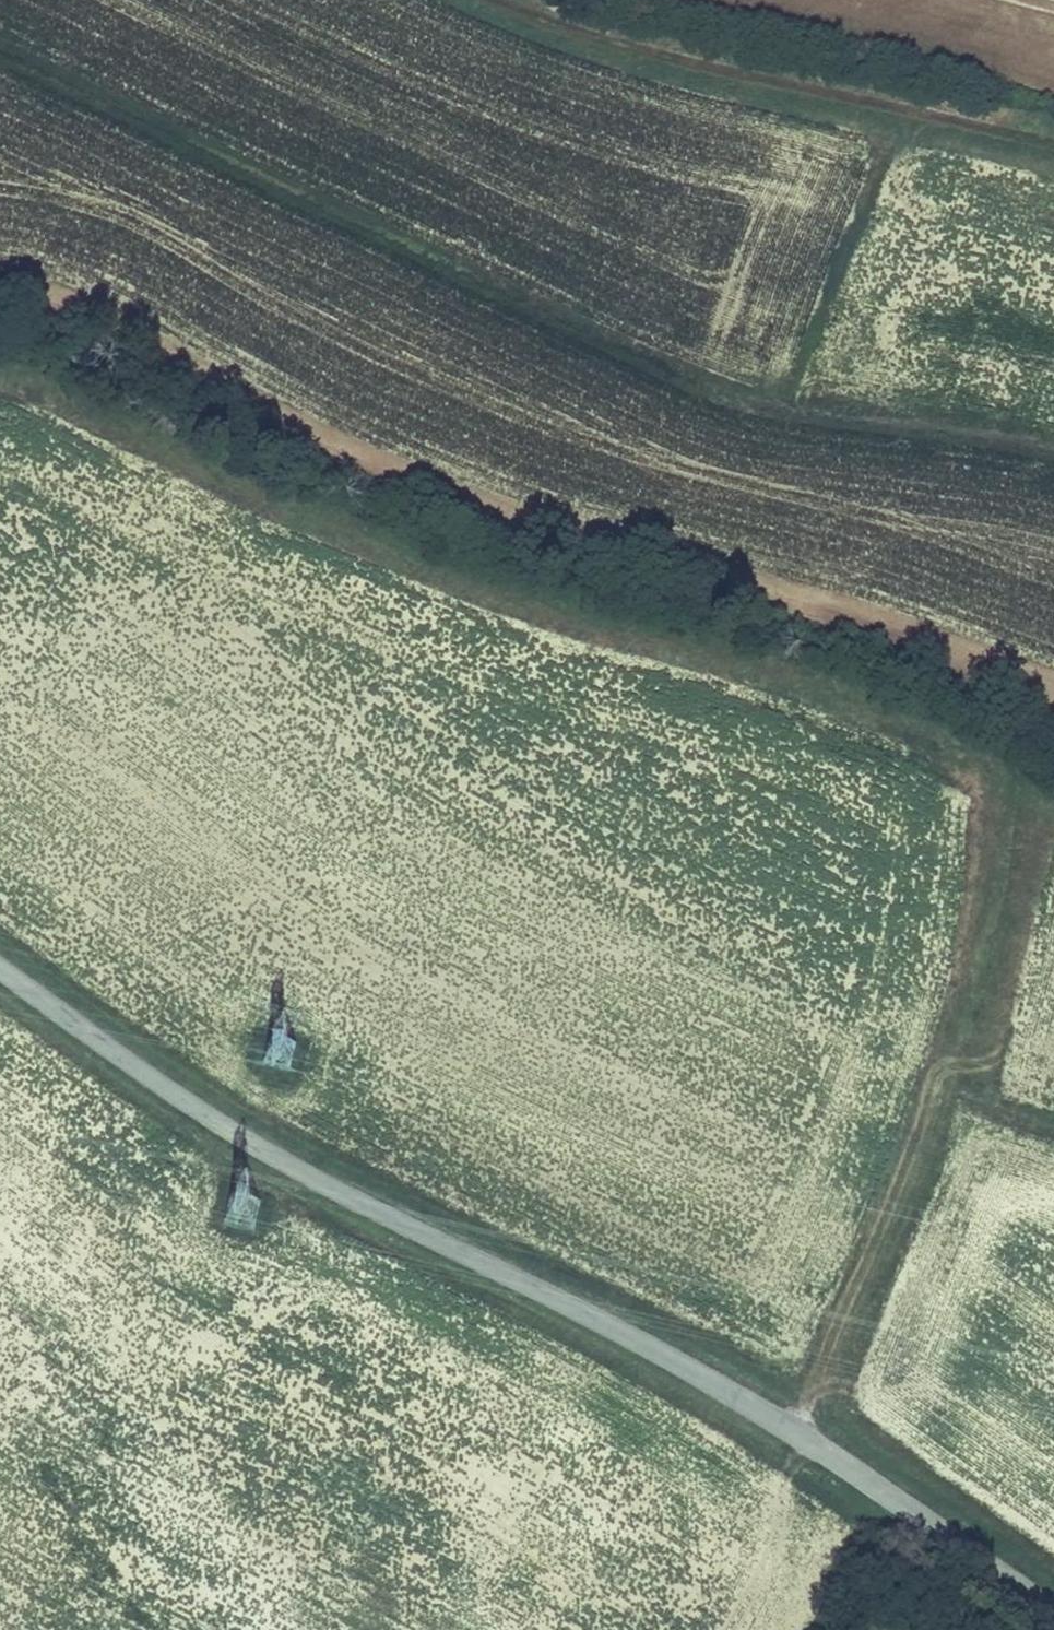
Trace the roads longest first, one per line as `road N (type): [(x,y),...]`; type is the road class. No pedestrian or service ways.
road 1 (tertiary): [(1053,1613),(834,1458),(680,1364),(281,1158),(164,1087),(0,968)]
road 2 (track): [(497,0),(604,41),(1053,143)]

